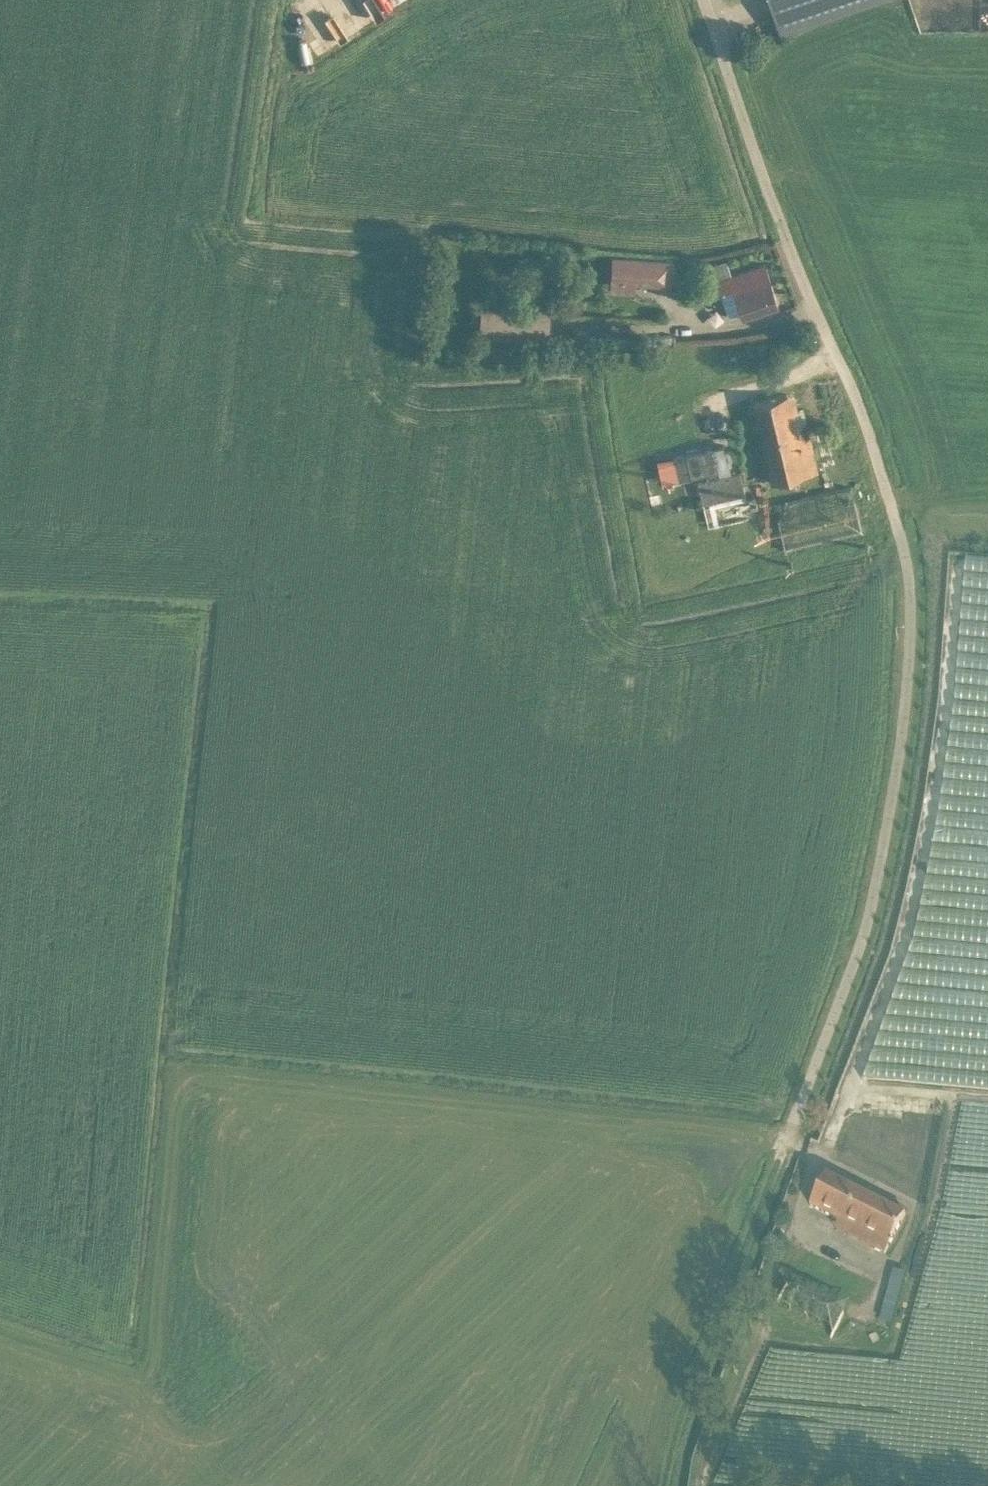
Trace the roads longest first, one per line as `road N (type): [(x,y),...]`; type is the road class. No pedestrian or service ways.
road 1 (unclassified): [(703,0),(810,296),(860,406),(911,576),(904,721),(866,934),(781,1151)]

